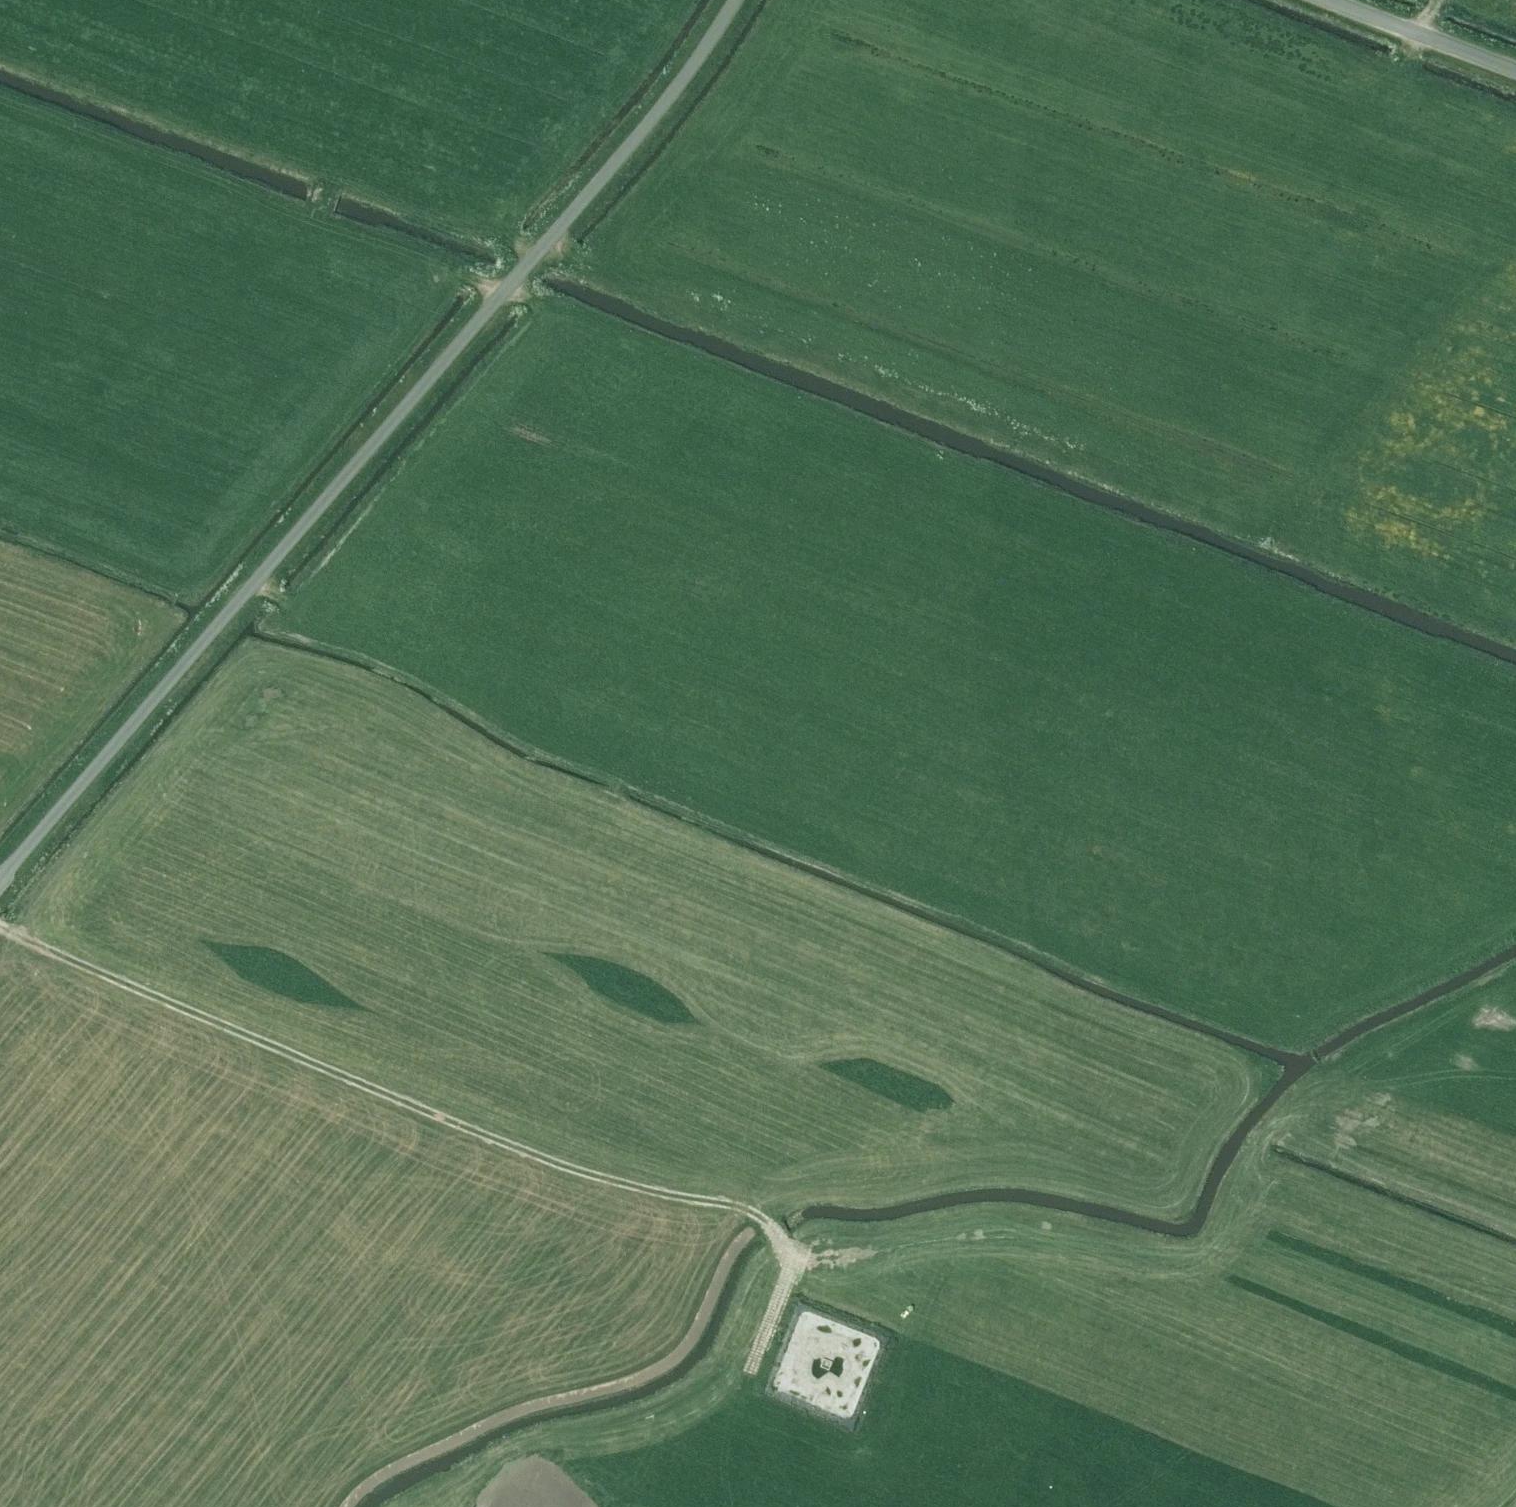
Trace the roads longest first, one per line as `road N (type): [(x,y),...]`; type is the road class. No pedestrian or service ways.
road 1 (unclassified): [(0,885),(656,116),(737,0)]
road 2 (unclassified): [(1515,68),(1337,0)]

